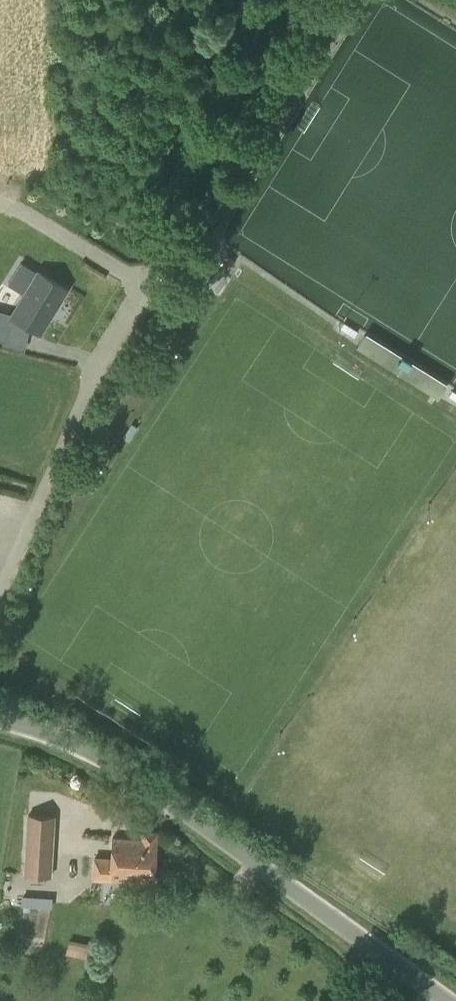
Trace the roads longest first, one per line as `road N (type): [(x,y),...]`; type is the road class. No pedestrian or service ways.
road 1 (unclassified): [(442,1000),(101,757),(0,717)]

